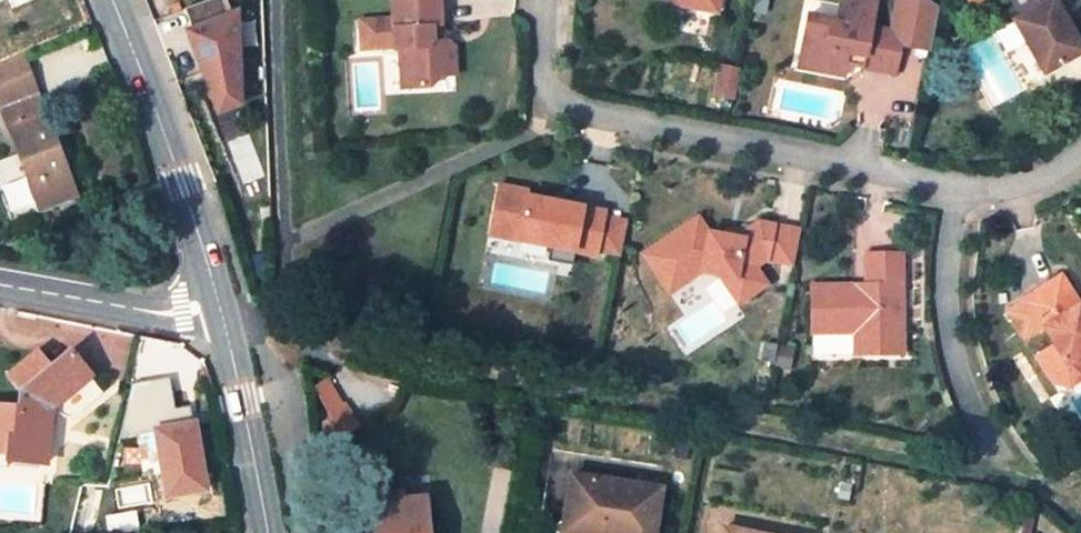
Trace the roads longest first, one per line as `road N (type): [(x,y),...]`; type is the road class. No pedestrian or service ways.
road 1 (residential): [(549,0),(540,97),(592,121),(952,191)]
road 2 (primary): [(223,330),(205,252),(107,0)]
road 3 (residential): [(952,191),(941,269),(949,343),(997,457)]
road 4 (residential): [(223,330),(0,285)]
road 5 (primary): [(267,532),(223,330)]
road 6 (residential): [(952,191),(990,197),(1068,172),(1080,158)]

